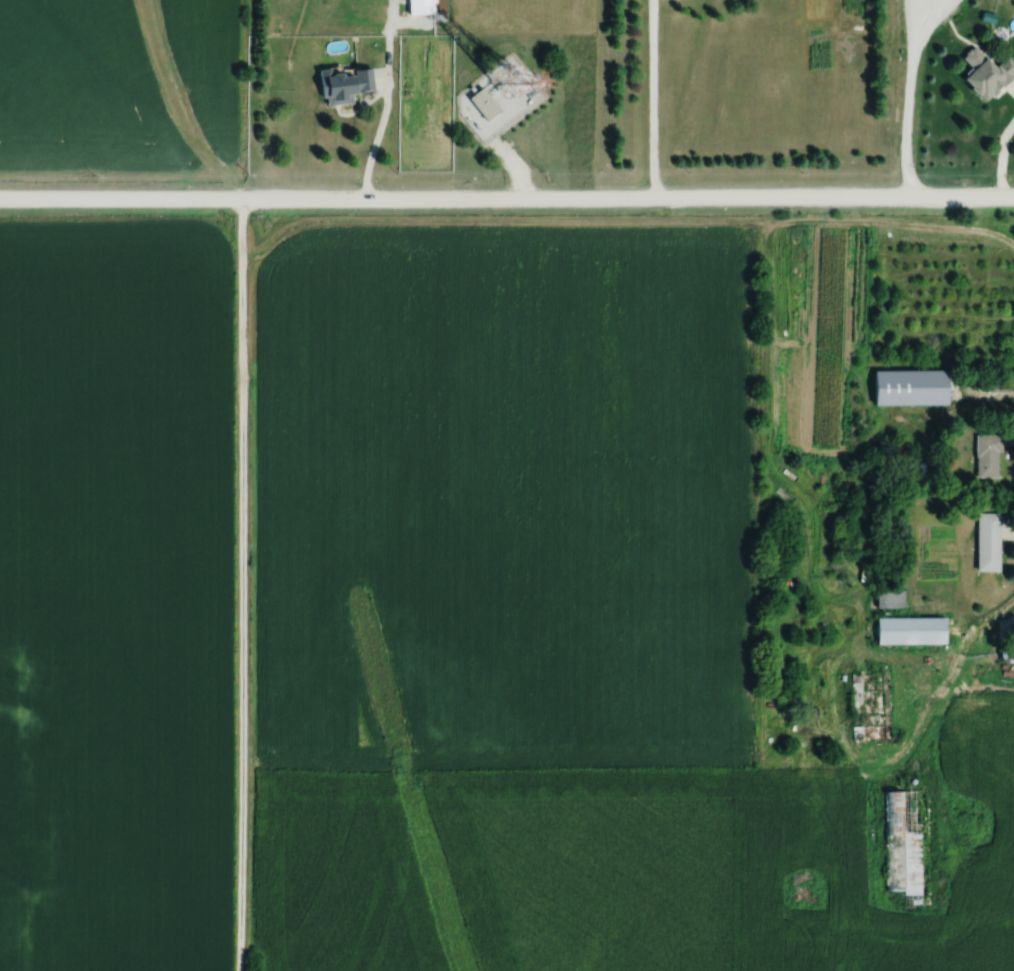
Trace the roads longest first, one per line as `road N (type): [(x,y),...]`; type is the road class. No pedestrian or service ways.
road 1 (tertiary): [(1013,202),(0,204)]

